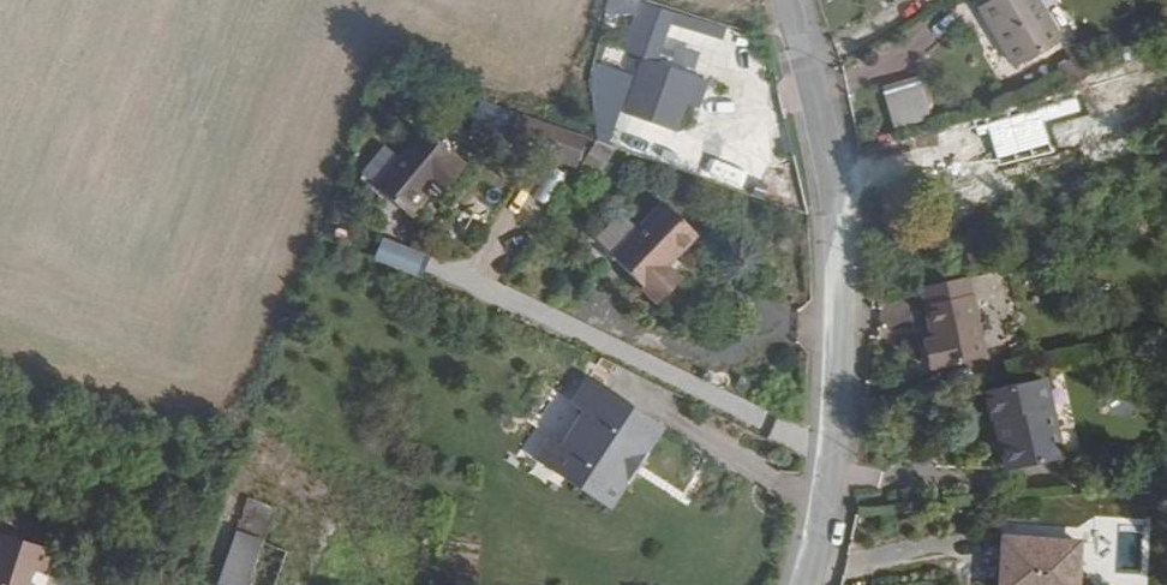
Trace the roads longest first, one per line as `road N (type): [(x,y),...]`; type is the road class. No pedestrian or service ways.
road 1 (residential): [(786,0),(832,165),(843,270),(827,518),(806,584)]

